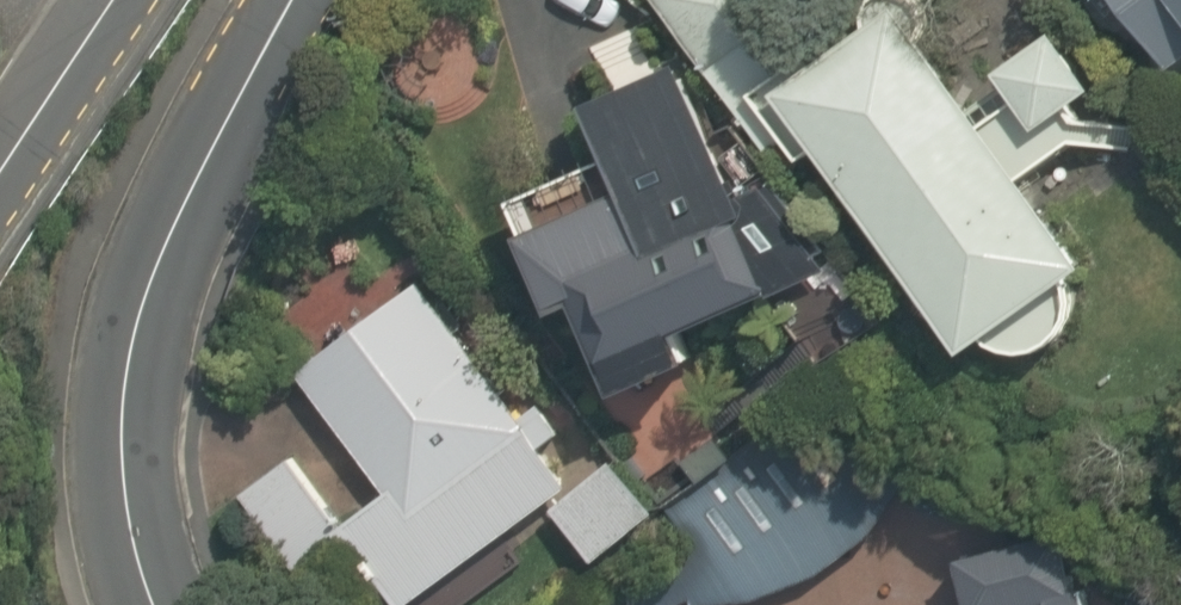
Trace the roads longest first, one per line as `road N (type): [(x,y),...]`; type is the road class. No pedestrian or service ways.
road 1 (residential): [(294,0),(188,187),(139,298),(117,414),(133,564),(149,604)]
road 2 (residential): [(0,191),(129,0)]

